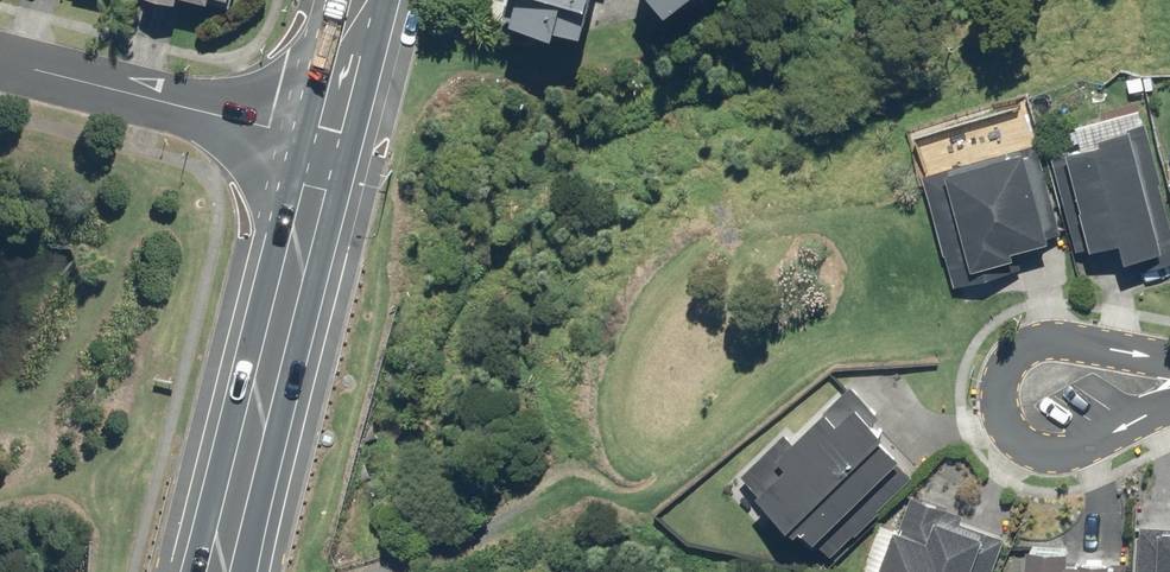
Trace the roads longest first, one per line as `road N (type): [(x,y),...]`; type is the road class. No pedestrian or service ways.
road 1 (secondary): [(333,144),(232,571)]
road 2 (residential): [(1169,417),(1055,452),(1027,447),(1004,421),(1003,372),(1022,350),(1056,339),(1131,362)]
road 3 (residential): [(0,58),(333,144)]
road 4 (secondary): [(374,0),(333,144)]

